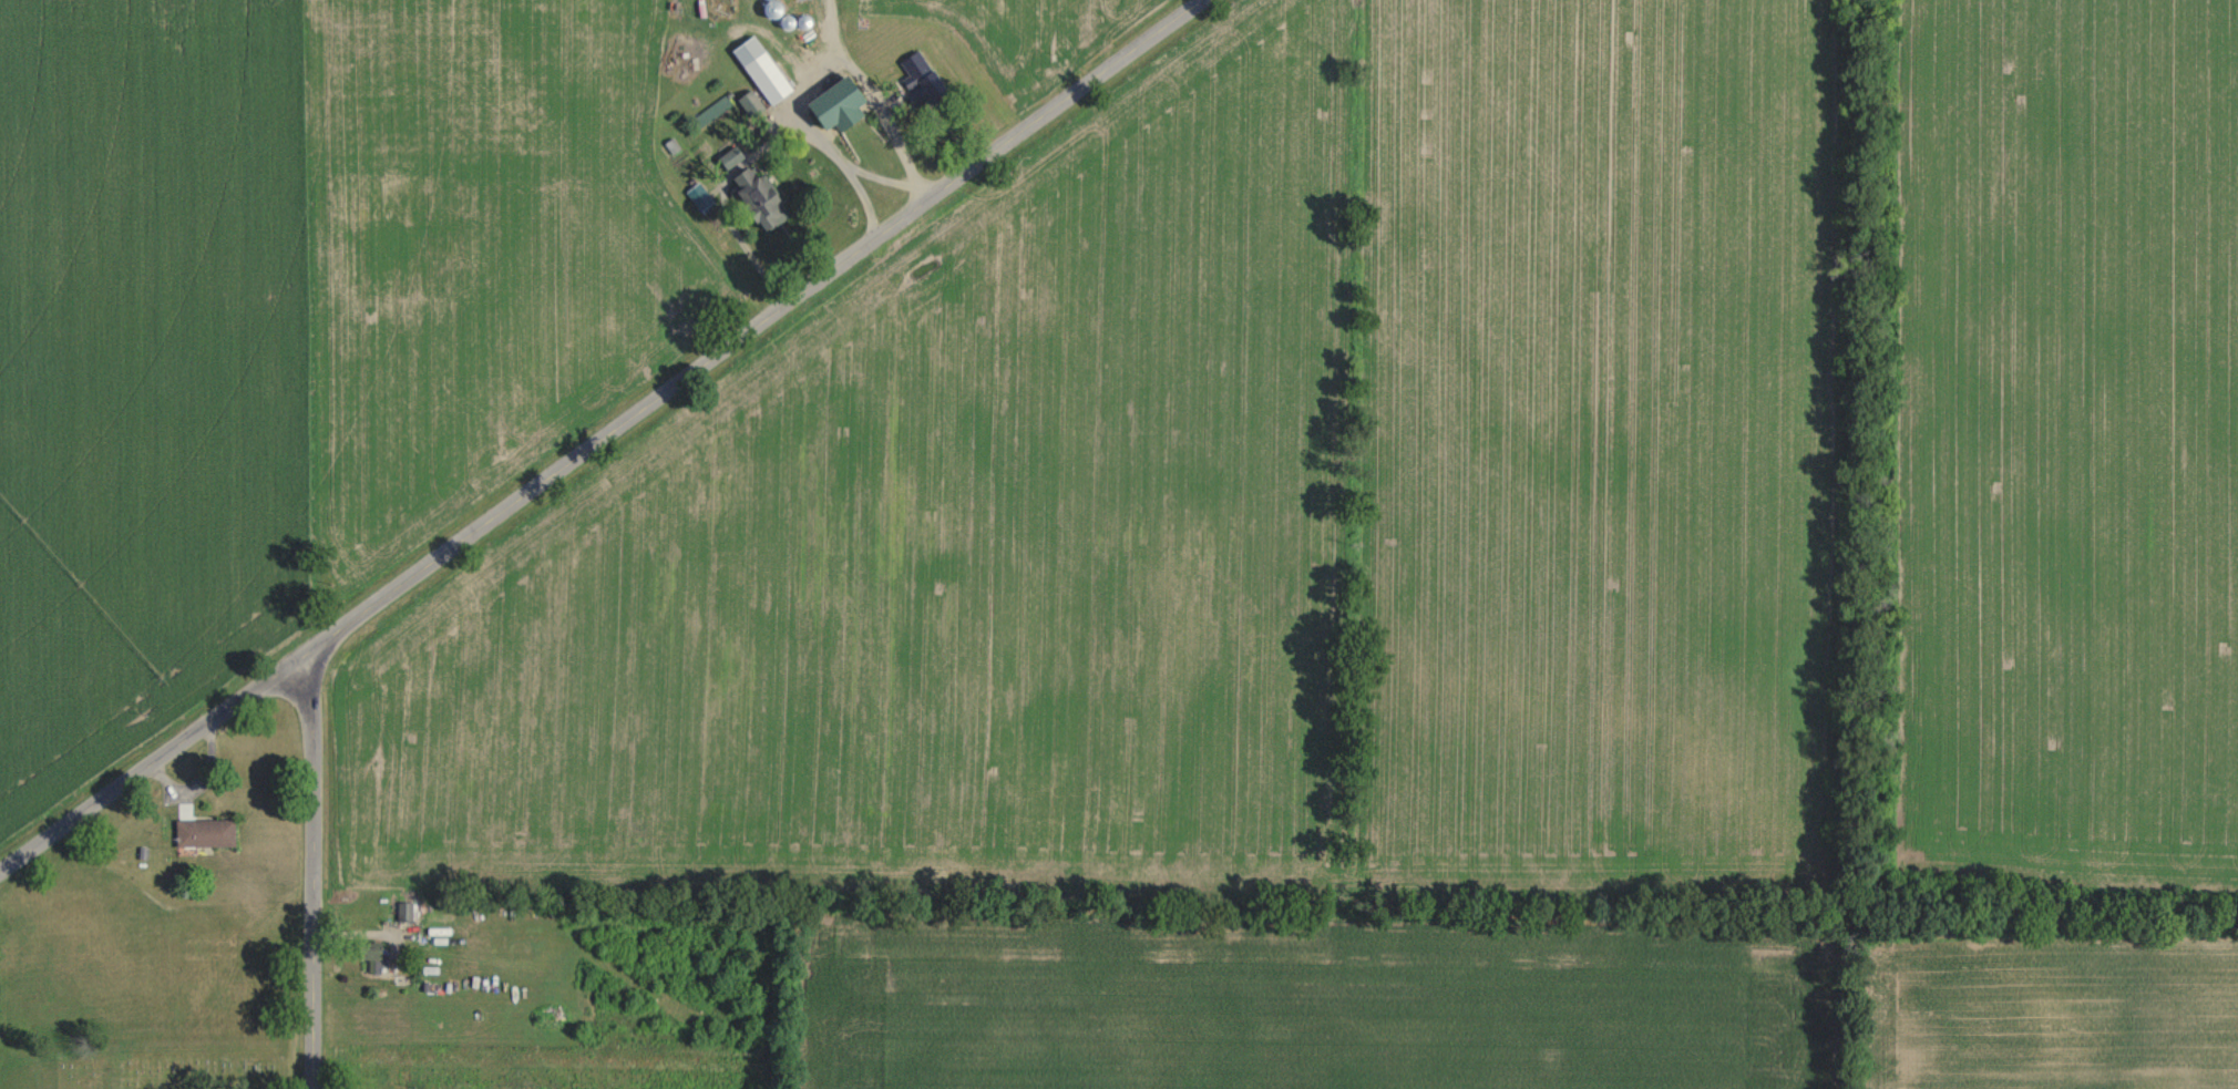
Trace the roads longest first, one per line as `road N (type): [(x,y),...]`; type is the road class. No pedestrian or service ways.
road 1 (residential): [(0,870),(1201,0)]
road 2 (residential): [(316,648),(315,1088)]

